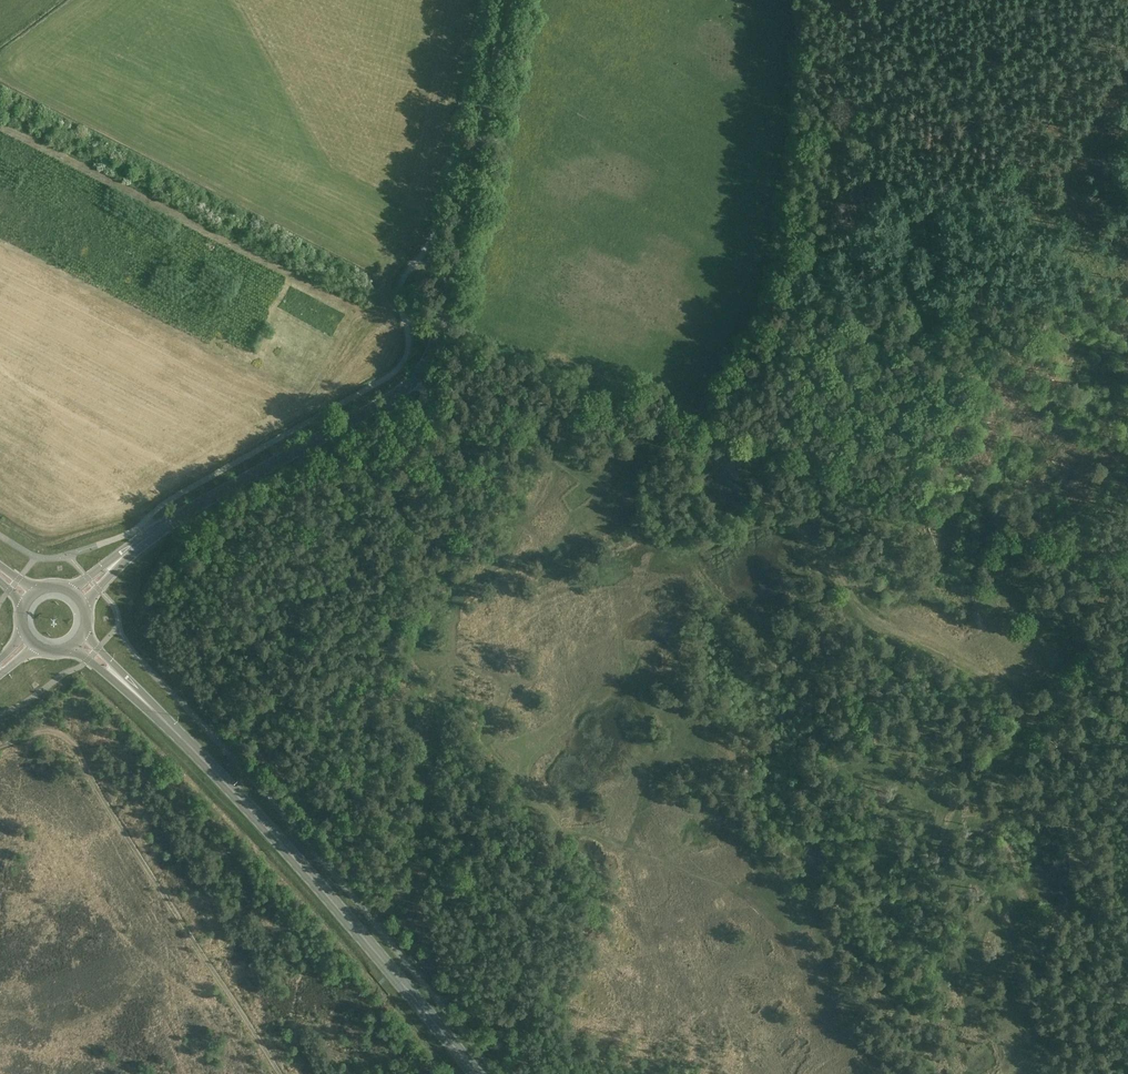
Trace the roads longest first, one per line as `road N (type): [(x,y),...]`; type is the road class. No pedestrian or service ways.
road 1 (tertiary): [(120,558),(421,373),(438,348),(511,0)]
road 2 (primary): [(478,1073),(266,825),(119,677)]
road 3 (track): [(278,1073),(64,734),(40,731),(0,744)]

